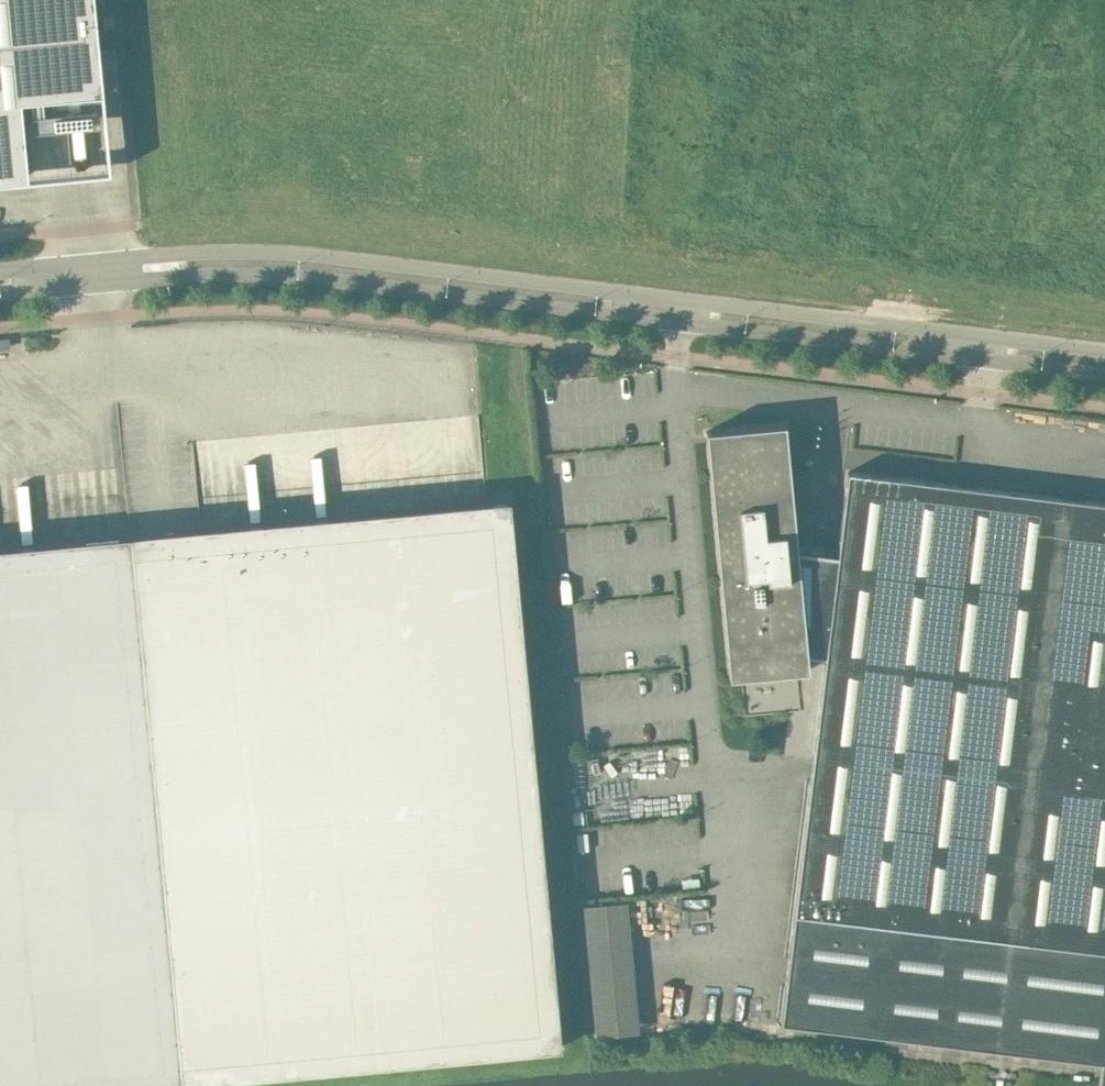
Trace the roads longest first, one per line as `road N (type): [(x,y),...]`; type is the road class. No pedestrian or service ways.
road 1 (unclassified): [(684,299),(303,253),(87,262)]
road 2 (unclassified): [(89,284),(266,274),(681,323)]
road 3 (unclassified): [(681,323),(986,360)]
road 4 (unclassified): [(989,336),(684,299)]
road 5 (unclassified): [(986,360),(1104,374)]

